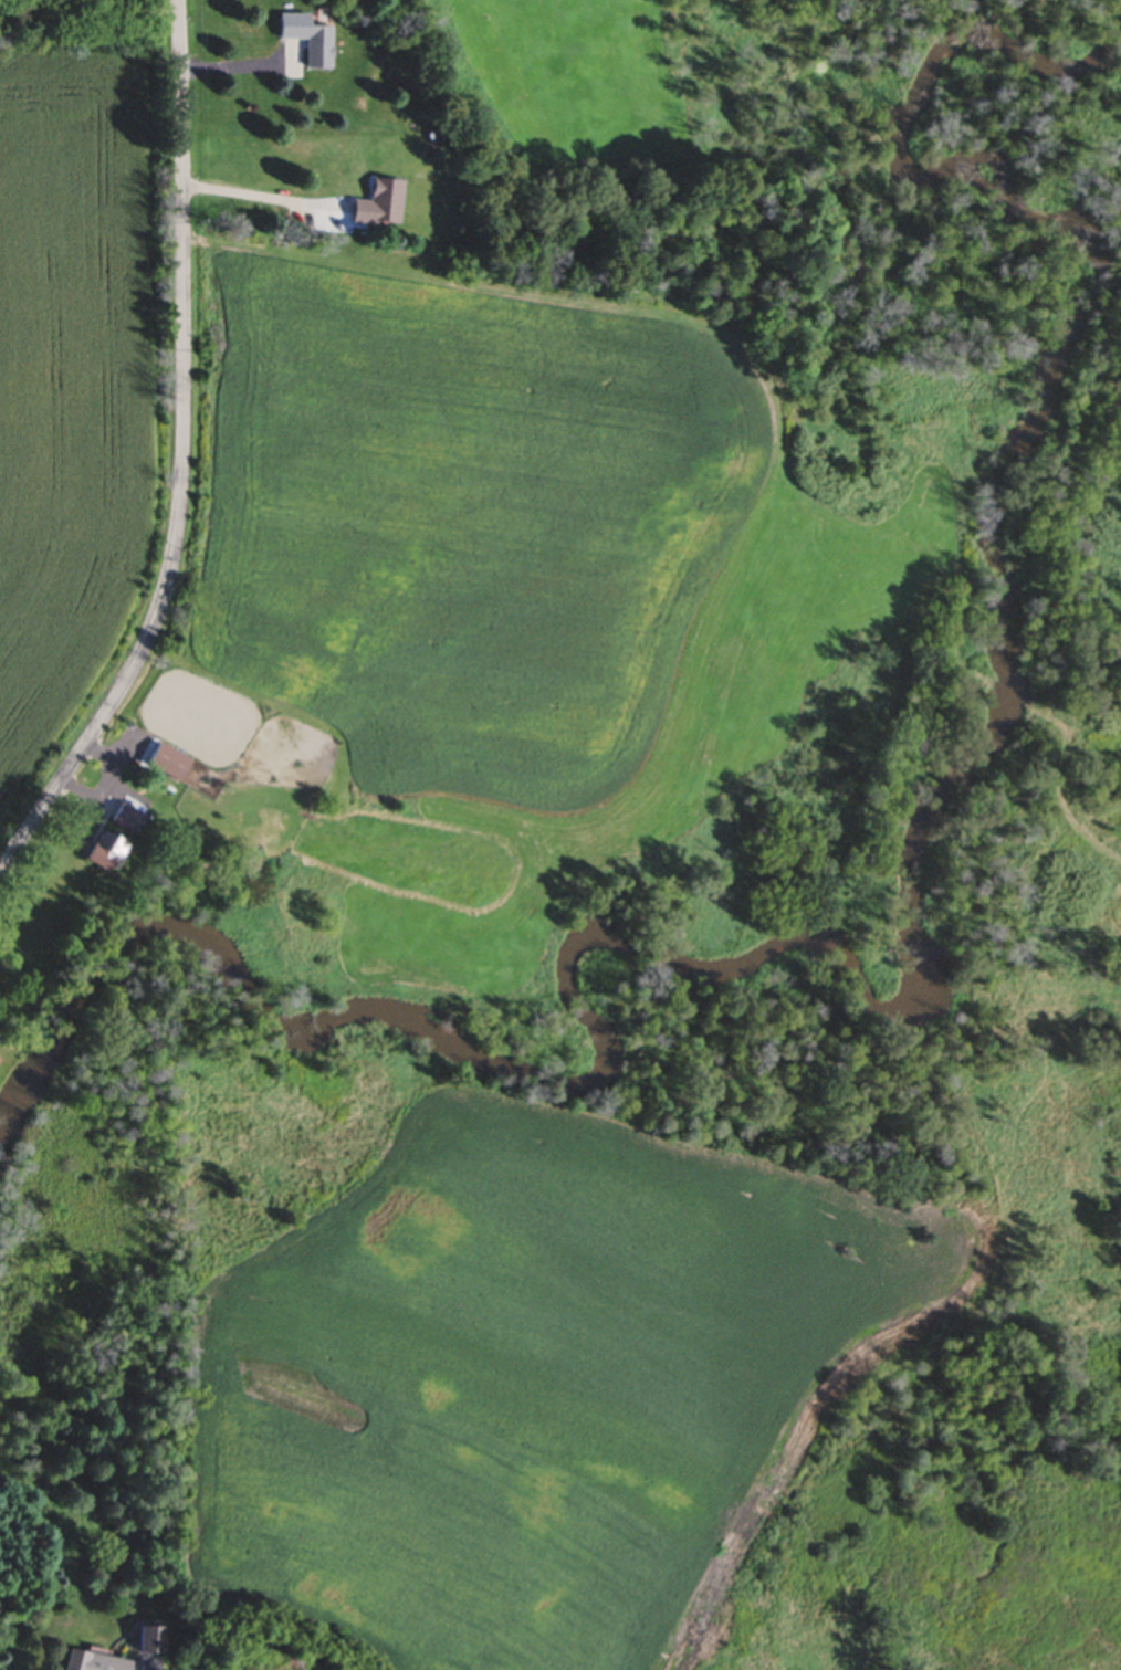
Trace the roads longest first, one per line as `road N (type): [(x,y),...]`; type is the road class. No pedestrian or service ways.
road 1 (residential): [(0,865),(127,681),(176,556),(185,456),(177,0)]

